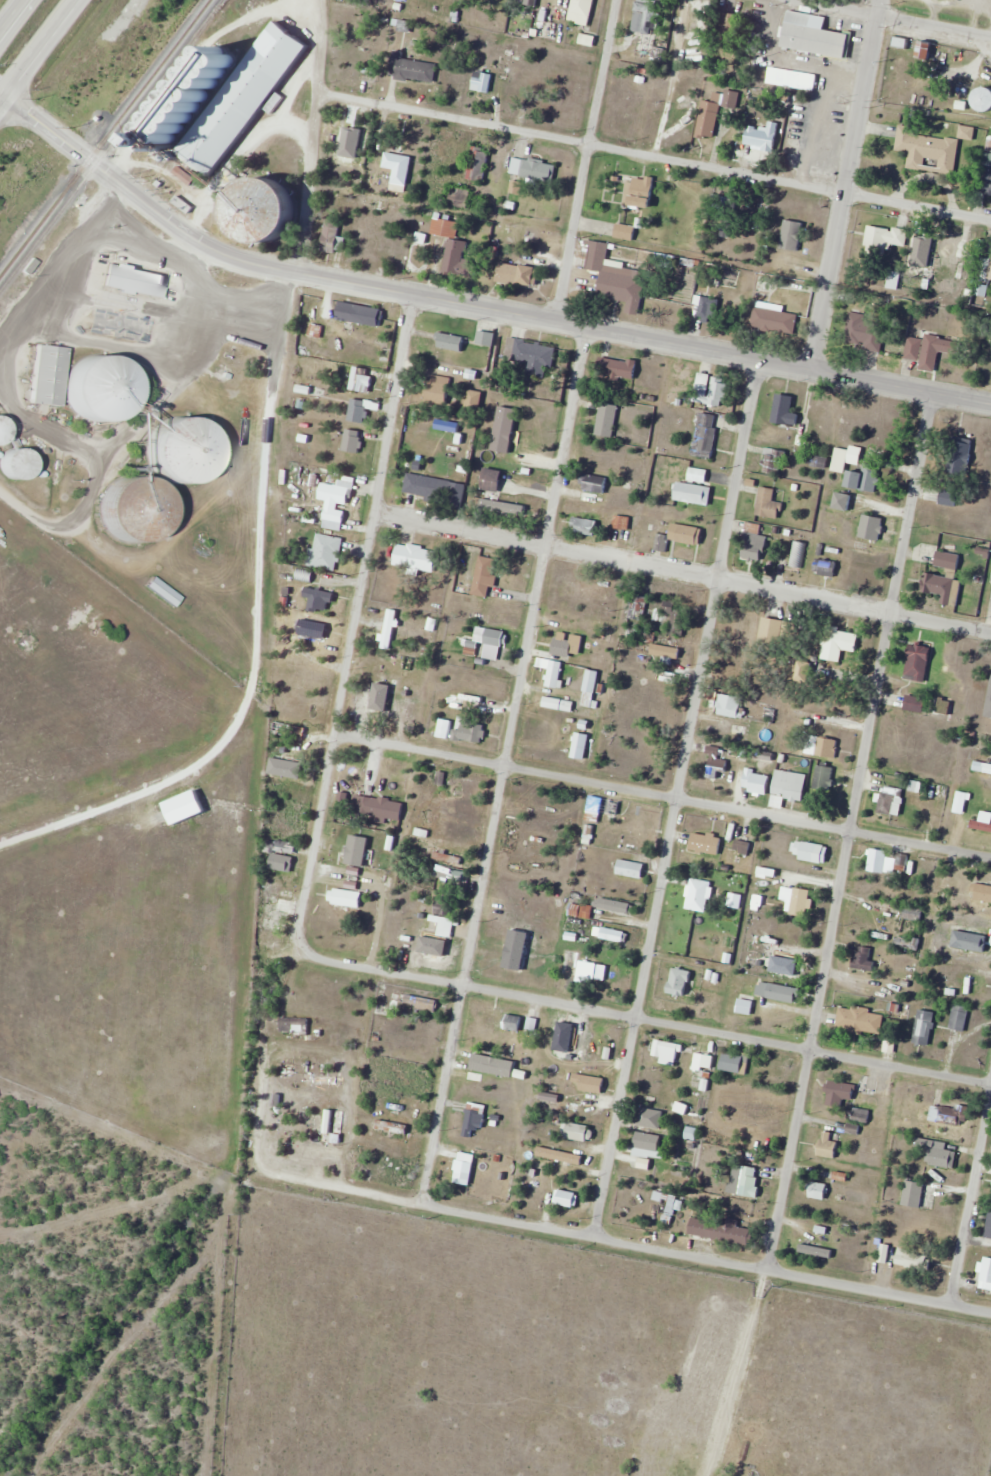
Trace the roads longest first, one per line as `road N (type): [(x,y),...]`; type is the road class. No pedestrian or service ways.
road 1 (secondary): [(990,405),(227,256),(153,212),(0,88)]
road 2 (residential): [(763,1269),(930,393)]
road 3 (residential): [(423,1201),(589,327)]
road 4 (residential): [(598,1234),(757,360)]
road 5 (residential): [(990,1312),(277,1179),(245,1156),(228,1108)]
road 6 (residential): [(990,1083),(300,954)]
road 7 (residential): [(990,217),(322,91)]
road 8 (residential): [(300,954),(415,294)]
road 9 (residential): [(990,858),(335,733)]
road 10 (residential): [(990,631),(378,512)]
road 11 (residential): [(808,369),(877,0)]
road 12 (residential): [(560,322),(621,0)]
road 13 (residential): [(949,1303),(990,1083)]
road 14 (residential): [(990,36),(800,0)]
road 15 (residential): [(301,272),(322,91)]
road 16 (trunk): [(11,97),(86,0)]

